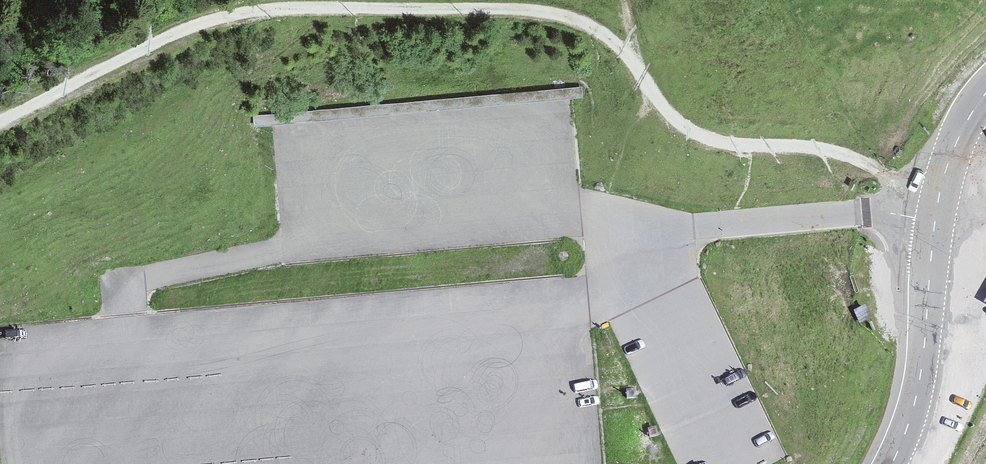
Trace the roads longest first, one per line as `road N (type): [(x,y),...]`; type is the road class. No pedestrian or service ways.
road 1 (track): [(216,17),(279,8),(548,12),(593,26),(635,64),(658,101),(701,137),(841,153),(939,195)]
road 2 (secondary): [(985,93),(957,142),(939,195),(918,391),(891,463)]
road 3 (track): [(0,123),(216,17)]

